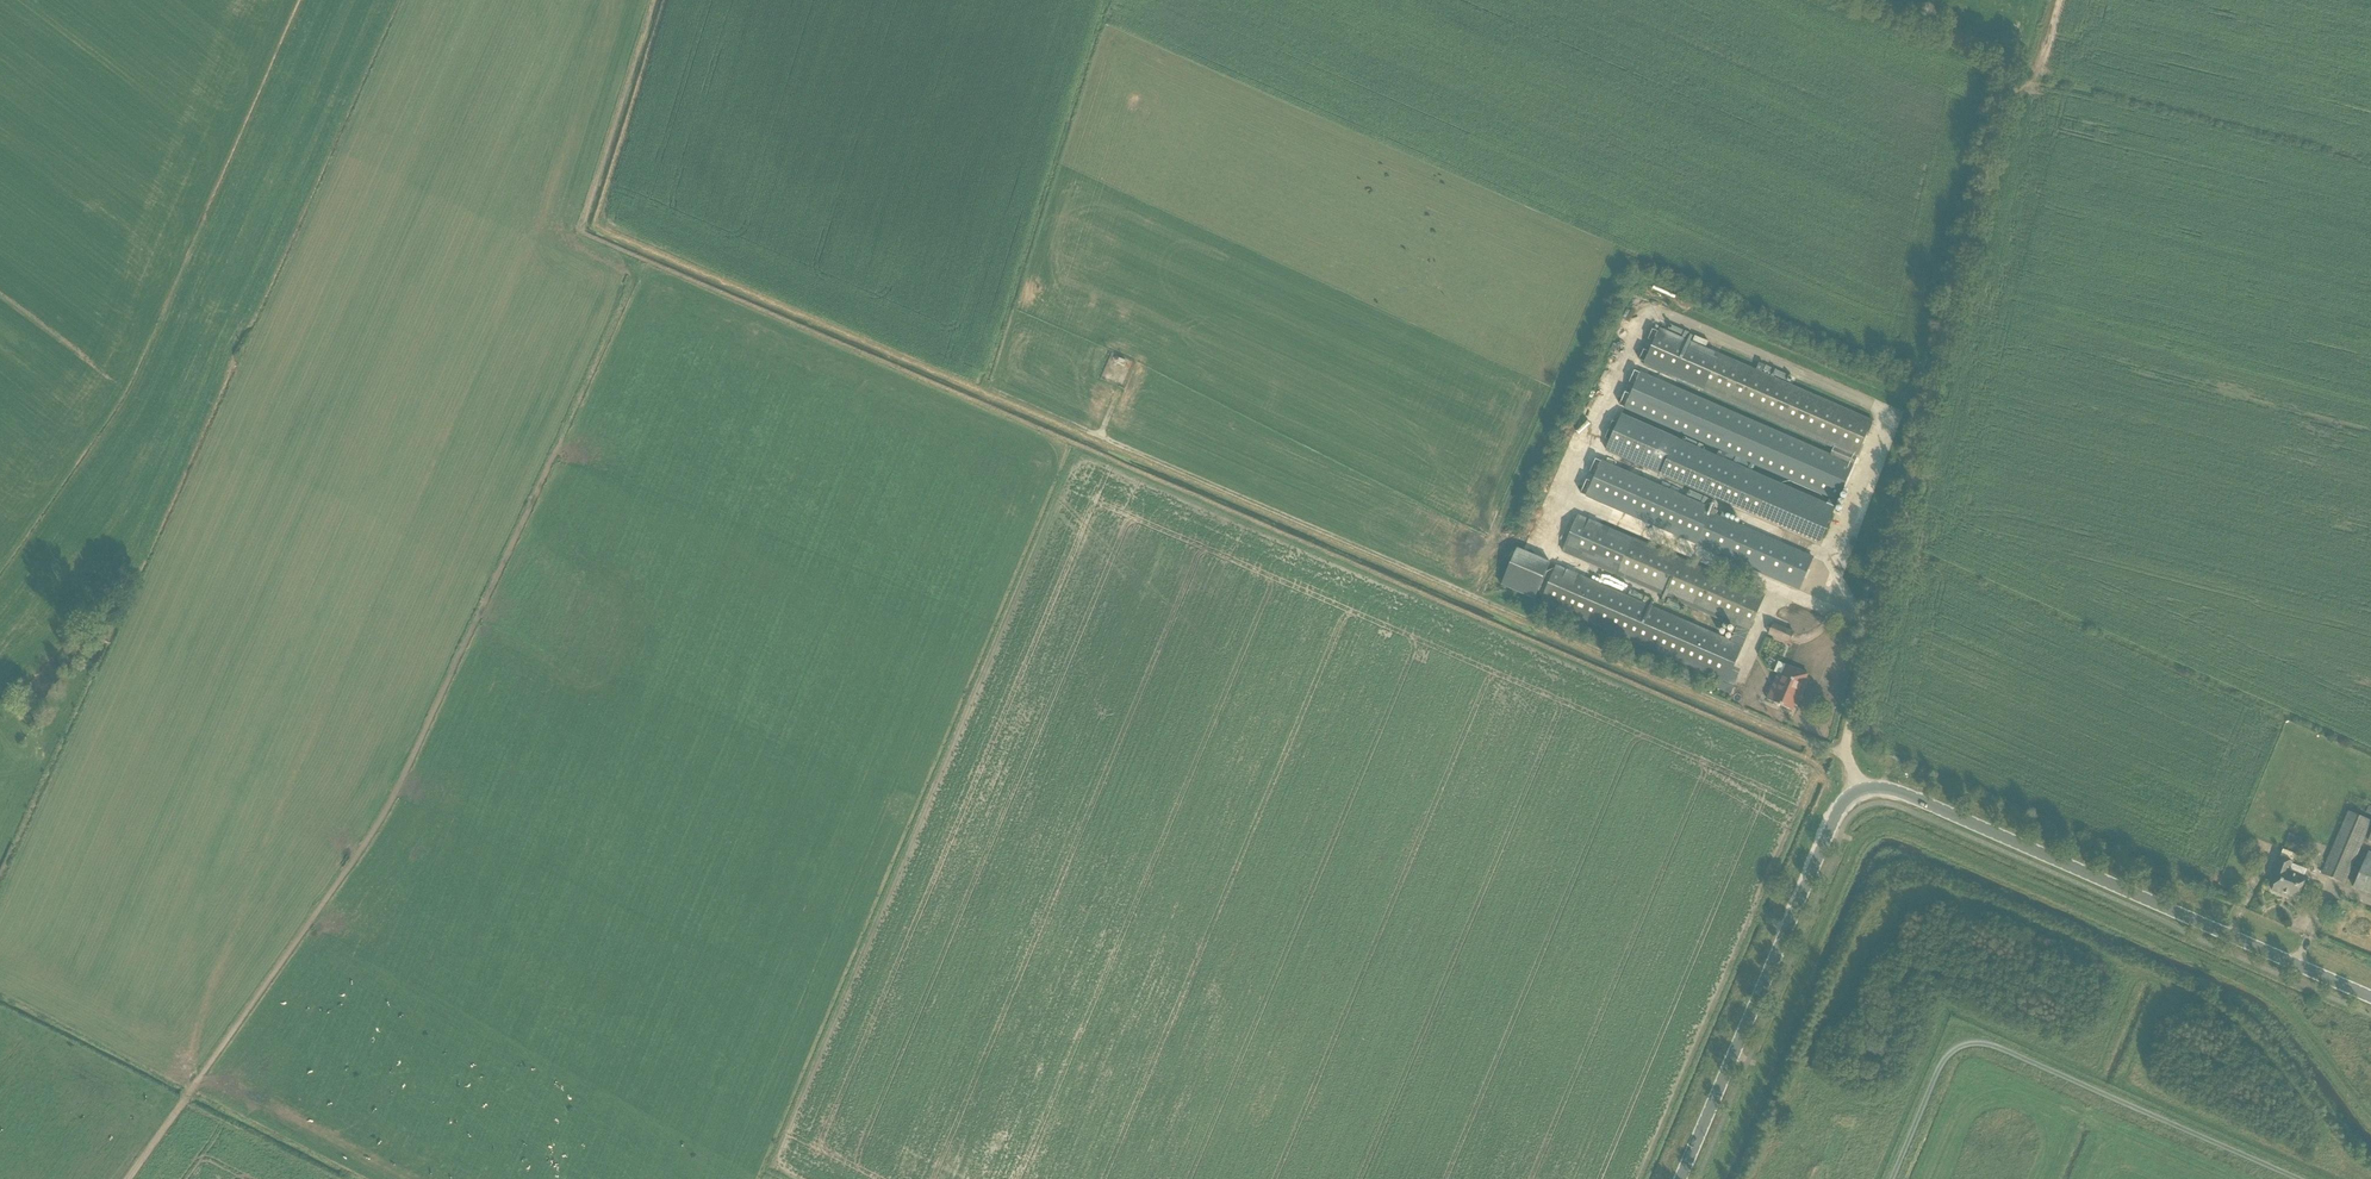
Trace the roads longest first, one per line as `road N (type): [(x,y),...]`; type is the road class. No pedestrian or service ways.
road 1 (tertiary): [(1679,1178),(1843,800),(1867,787),(1890,790),(2370,998)]
road 2 (track): [(2370,1116),(2288,1008),(2255,985),(1912,830),(1891,828),(1855,847),(1715,1178)]
road 3 (track): [(1857,790),(1846,741),(2009,51),(1890,0)]

